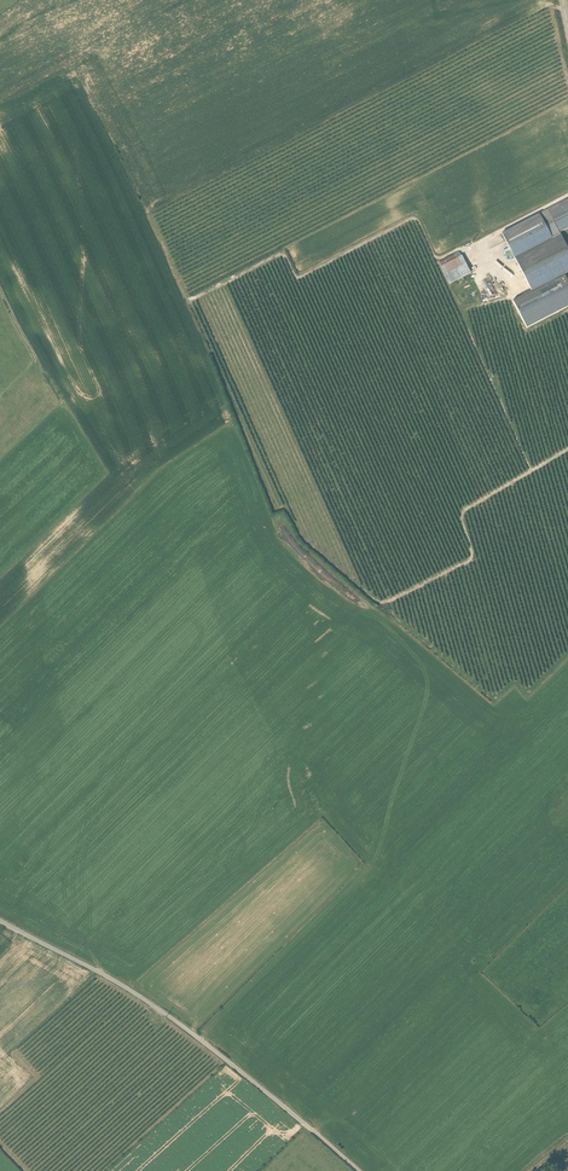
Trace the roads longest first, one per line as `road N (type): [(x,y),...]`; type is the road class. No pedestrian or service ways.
road 1 (unclassified): [(358,1170),(148,1002),(0,921)]
road 2 (track): [(191,301),(279,255),(302,275),(410,219),(420,223),(435,258),(470,248)]

